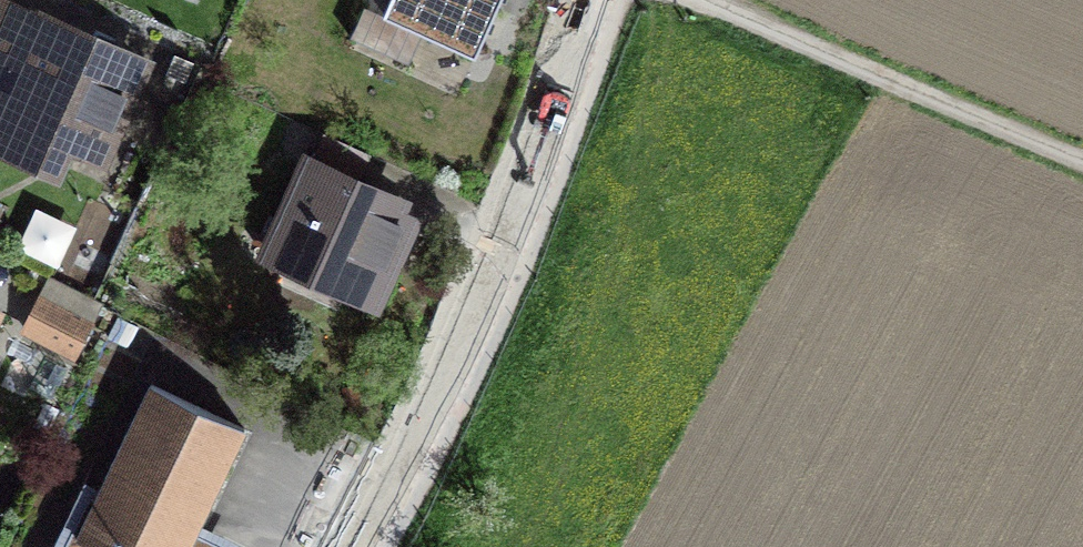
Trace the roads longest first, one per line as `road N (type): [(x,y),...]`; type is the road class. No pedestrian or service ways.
road 1 (residential): [(604,0),(568,121),(487,317),(374,546)]
road 2 (track): [(698,0),(1082,156)]

